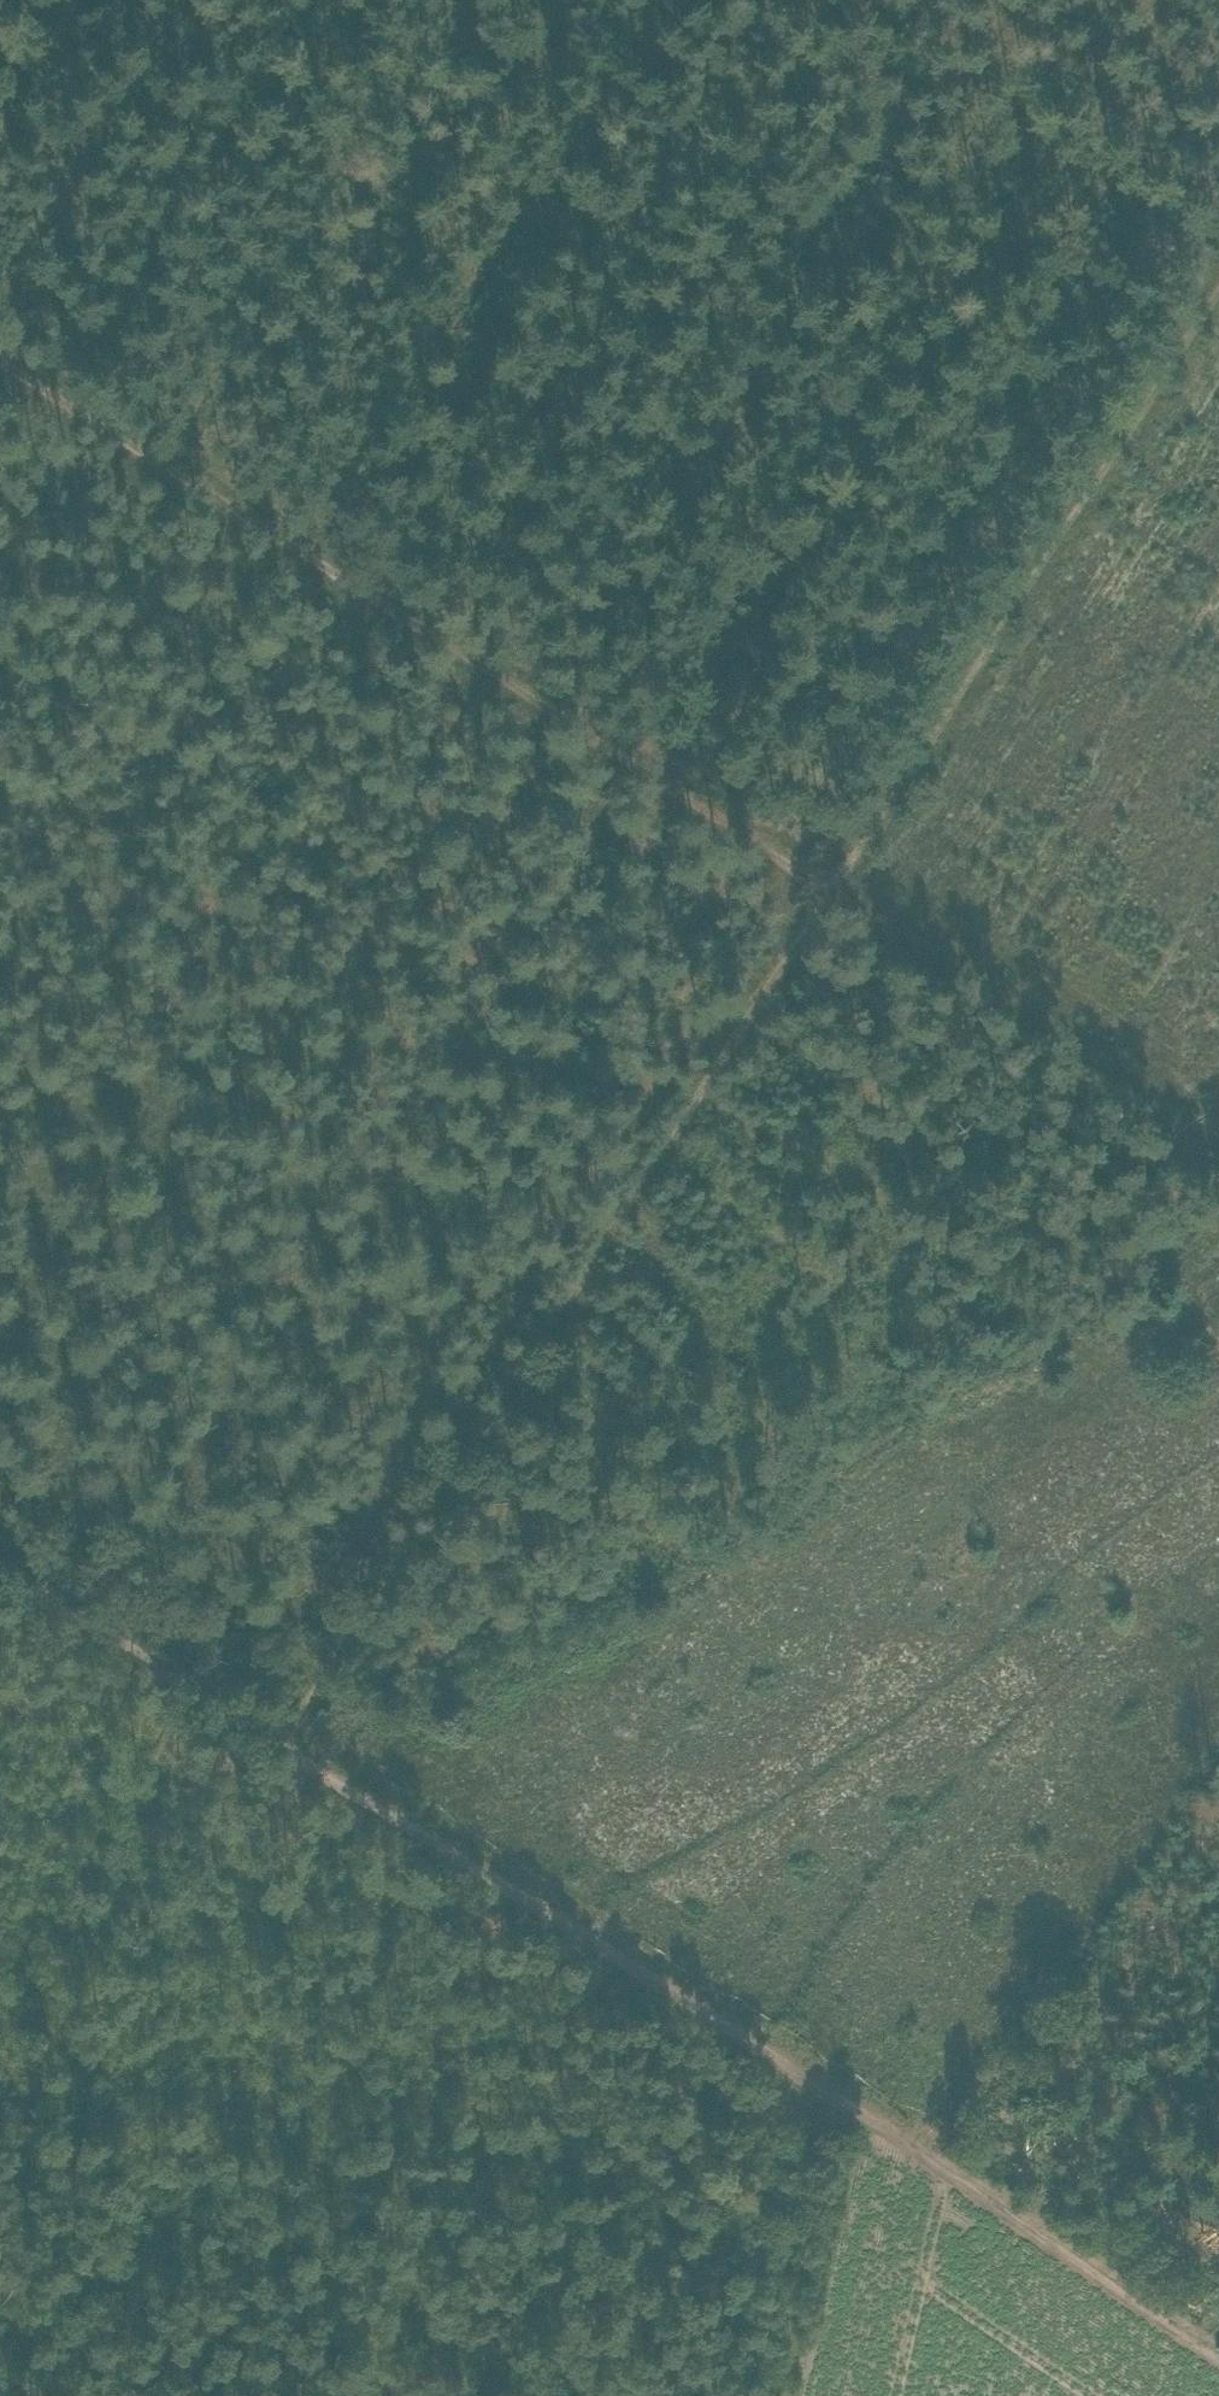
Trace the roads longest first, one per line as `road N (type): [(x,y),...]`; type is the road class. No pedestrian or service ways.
road 1 (track): [(289,1750),(833,890),(0,367)]
road 2 (track): [(1218,2340),(289,1750)]
road 3 (track): [(833,890),(1218,282)]
road 4 (track): [(0,1557),(289,1750)]
road 5 (track): [(86,0),(0,144)]

